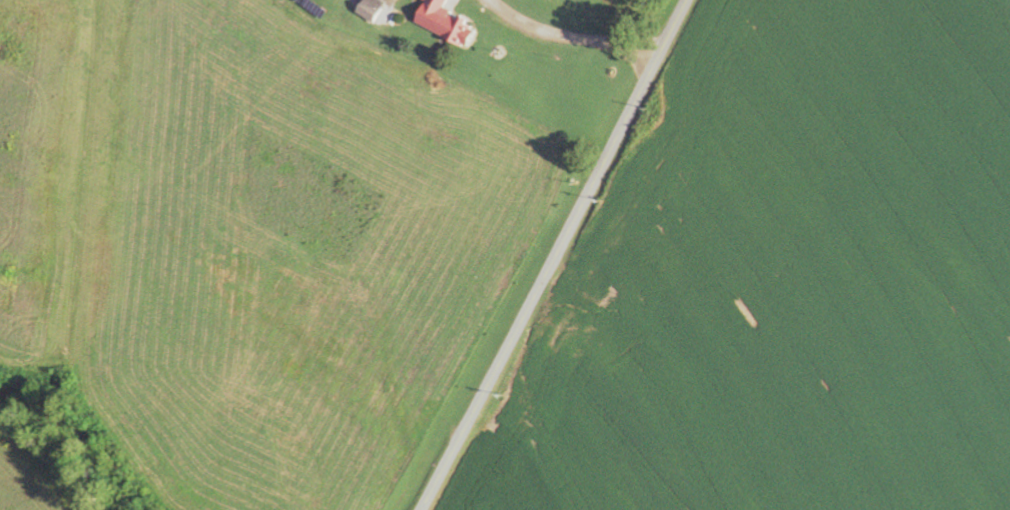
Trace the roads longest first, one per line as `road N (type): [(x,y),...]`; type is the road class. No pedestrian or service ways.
road 1 (secondary): [(425,509),(689,0)]

